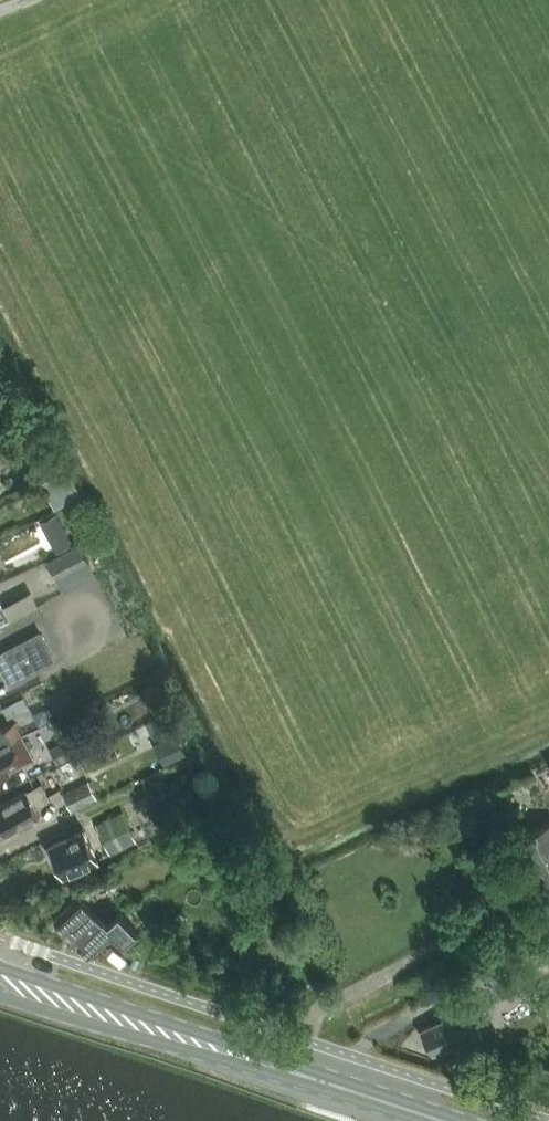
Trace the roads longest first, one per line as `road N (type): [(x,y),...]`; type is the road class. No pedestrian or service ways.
road 1 (secondary): [(439,1120),(0,982)]

